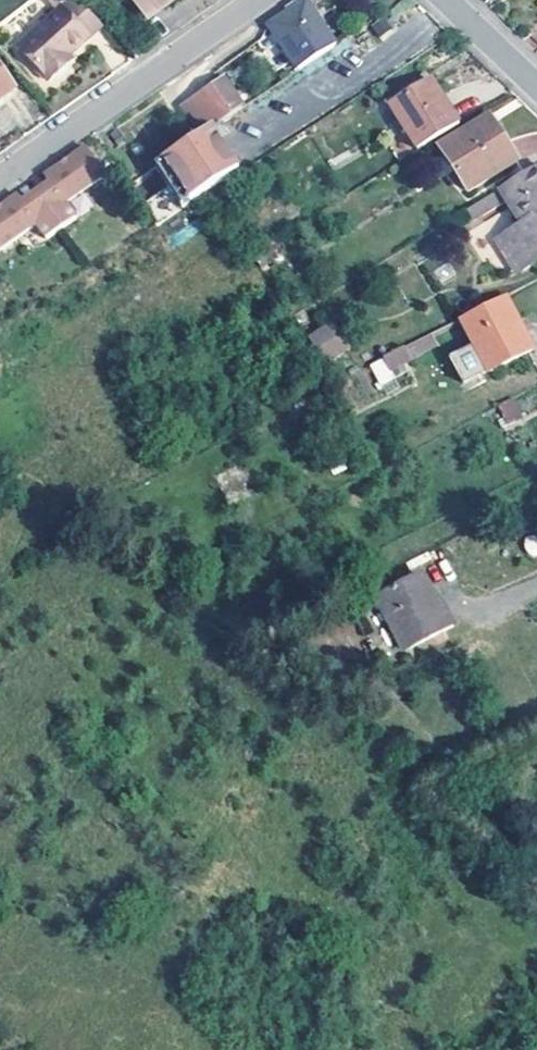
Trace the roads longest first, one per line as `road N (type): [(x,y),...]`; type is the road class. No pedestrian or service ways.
road 1 (residential): [(261,0),(0,186)]
road 2 (residential): [(447,0),(536,87)]

